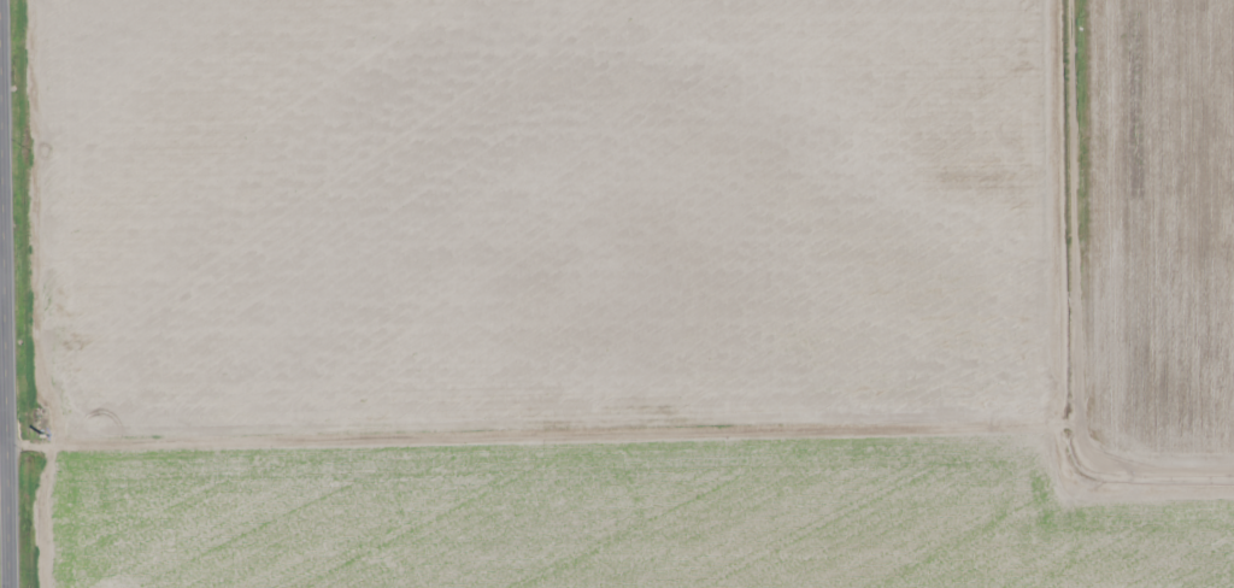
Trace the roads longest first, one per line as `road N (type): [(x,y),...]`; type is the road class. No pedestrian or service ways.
road 1 (residential): [(1072,0),(1075,382),(1082,435),(1100,461),(1120,469),(1233,471)]
road 2 (tertiary): [(0,28),(9,587)]

